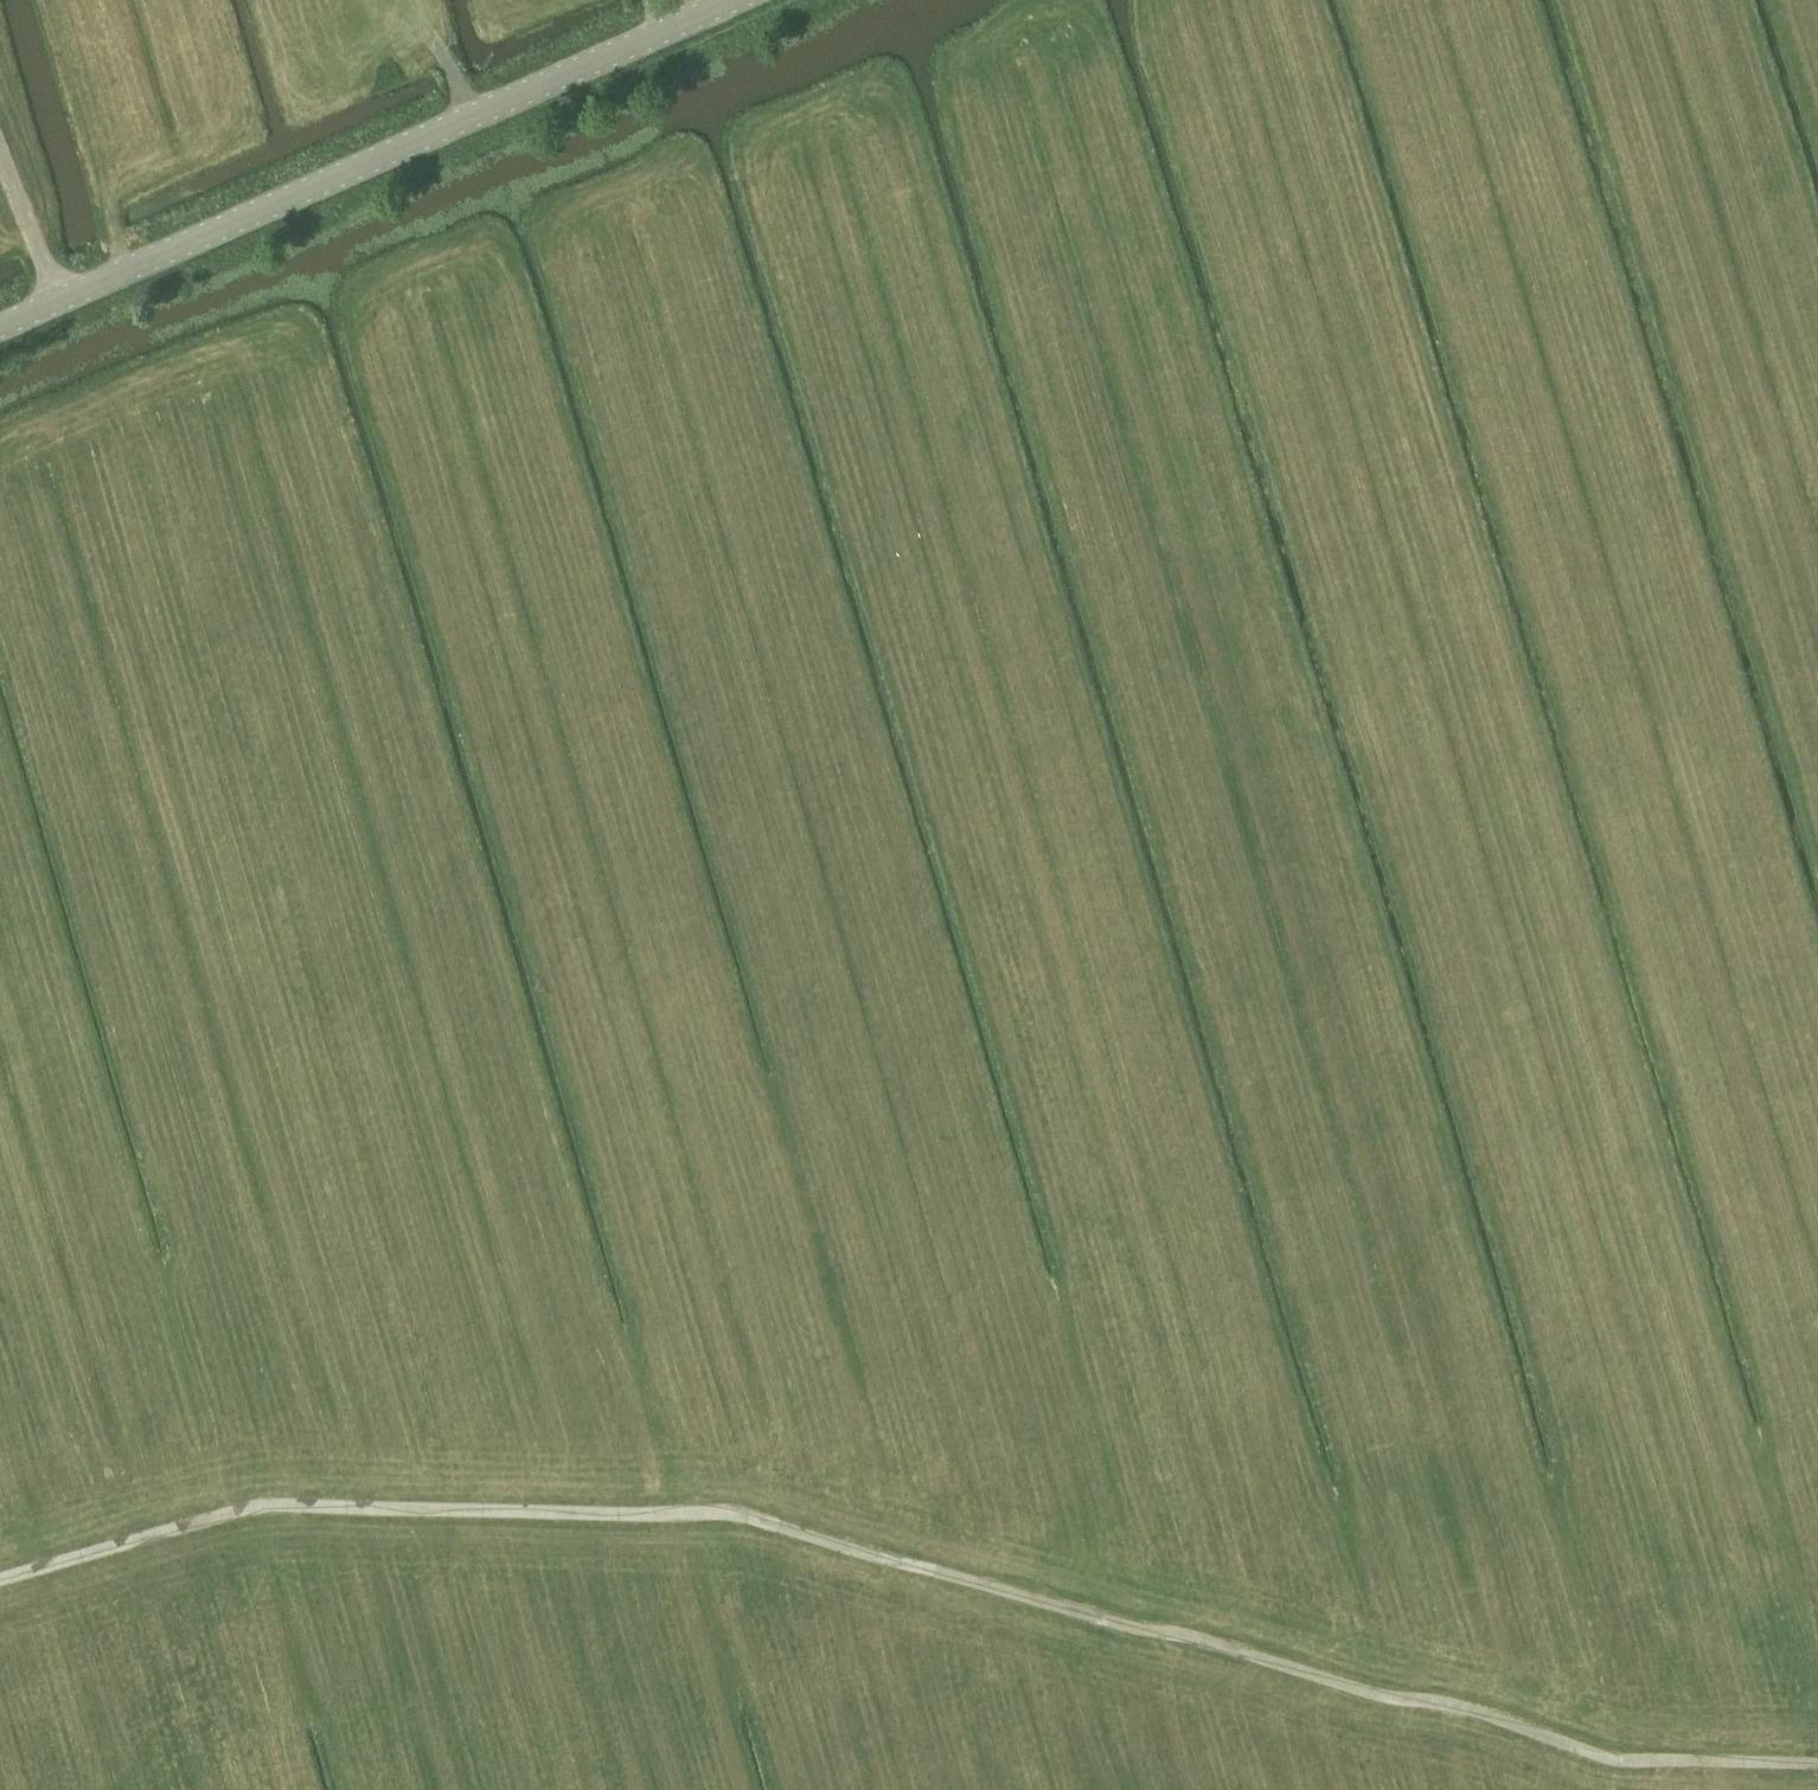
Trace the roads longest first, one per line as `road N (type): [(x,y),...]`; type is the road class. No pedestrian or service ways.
road 1 (track): [(1817,1764),(1619,1761),(1452,1705),(1388,1698),(1194,1637),(1147,1632),(732,1513),(259,1506),(0,1580)]
road 2 (unclassified): [(0,327),(738,0)]

